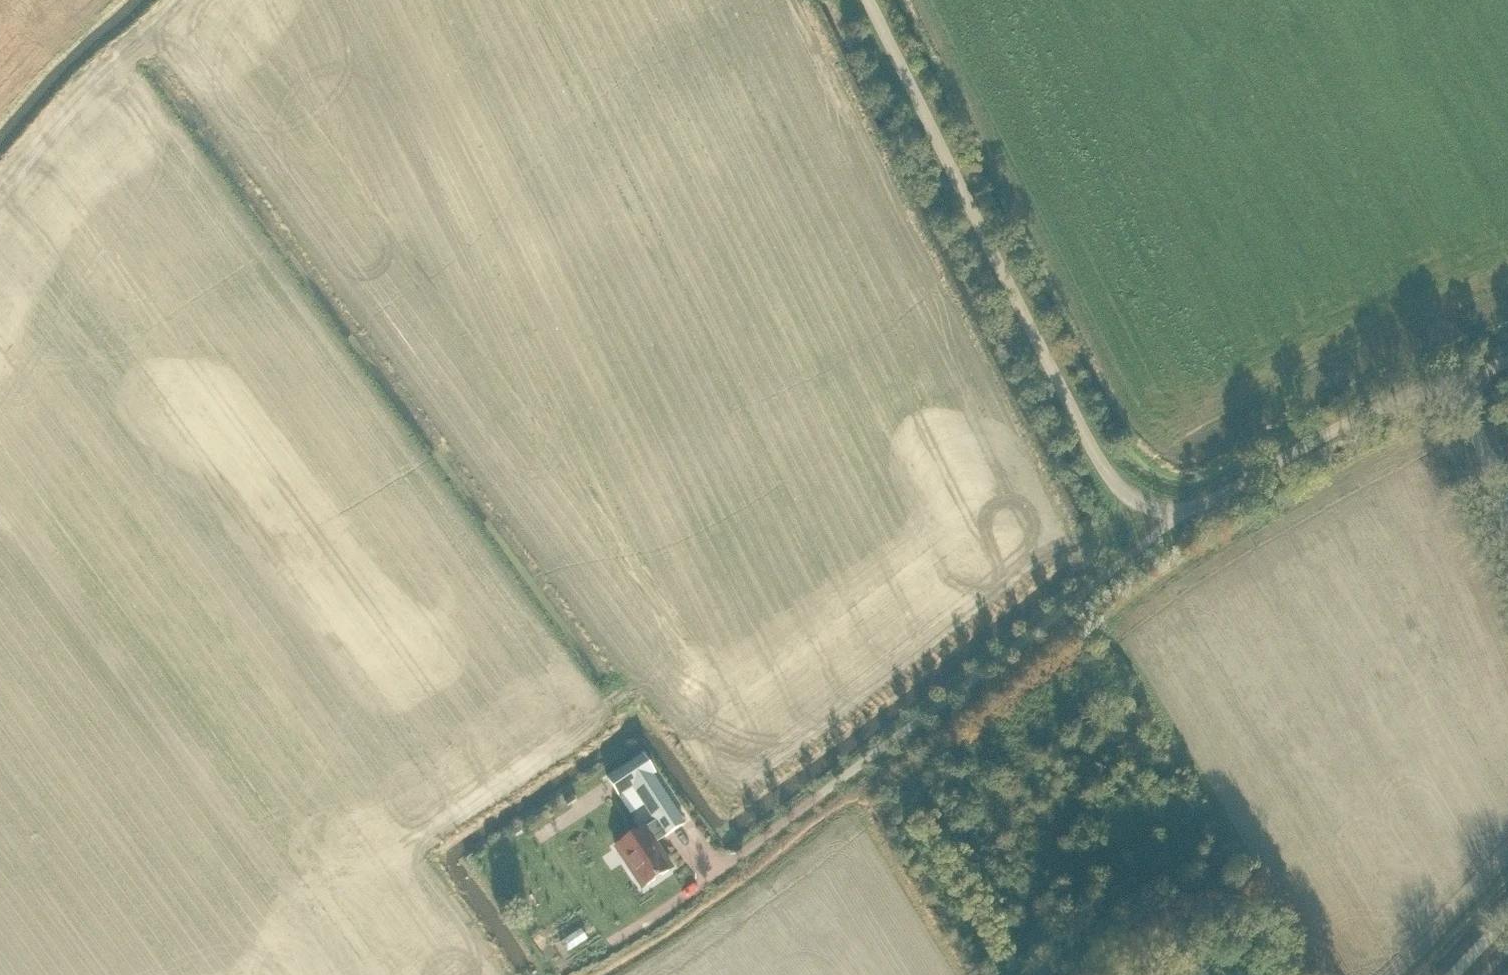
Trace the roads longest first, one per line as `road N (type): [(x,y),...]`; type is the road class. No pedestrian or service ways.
road 1 (unclassified): [(1148,518),(1097,454),(867,0)]
road 2 (unclassified): [(1148,518),(1191,523),(1354,425),(1507,364)]

